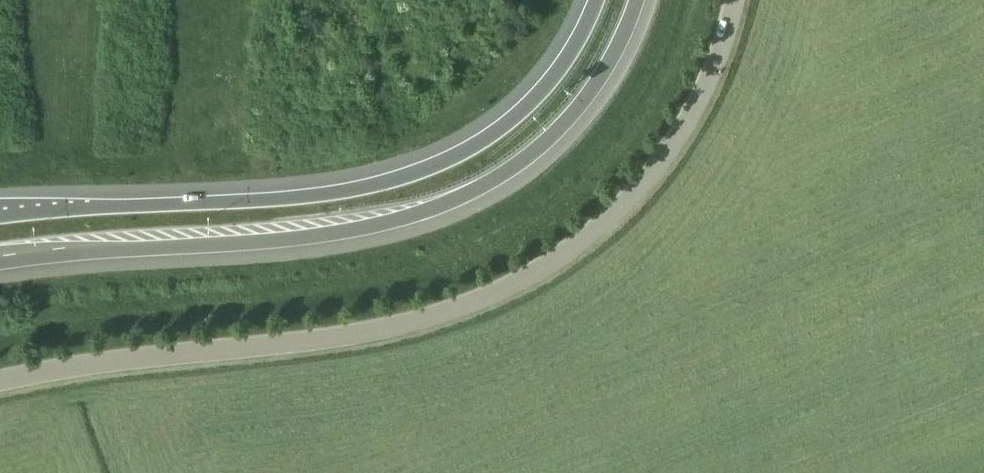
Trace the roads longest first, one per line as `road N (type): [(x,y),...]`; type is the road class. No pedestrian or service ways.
road 1 (unclassified): [(0,383),(330,340),(467,307),(546,268),(662,164),(708,90),(737,0)]
road 2 (motorway): [(0,260),(310,241),(458,202),(508,174),(574,114),(617,53),(640,0)]
road 3 (motorway): [(599,0),(578,45),(530,105),(476,147),(414,175),(270,202),(0,215)]

